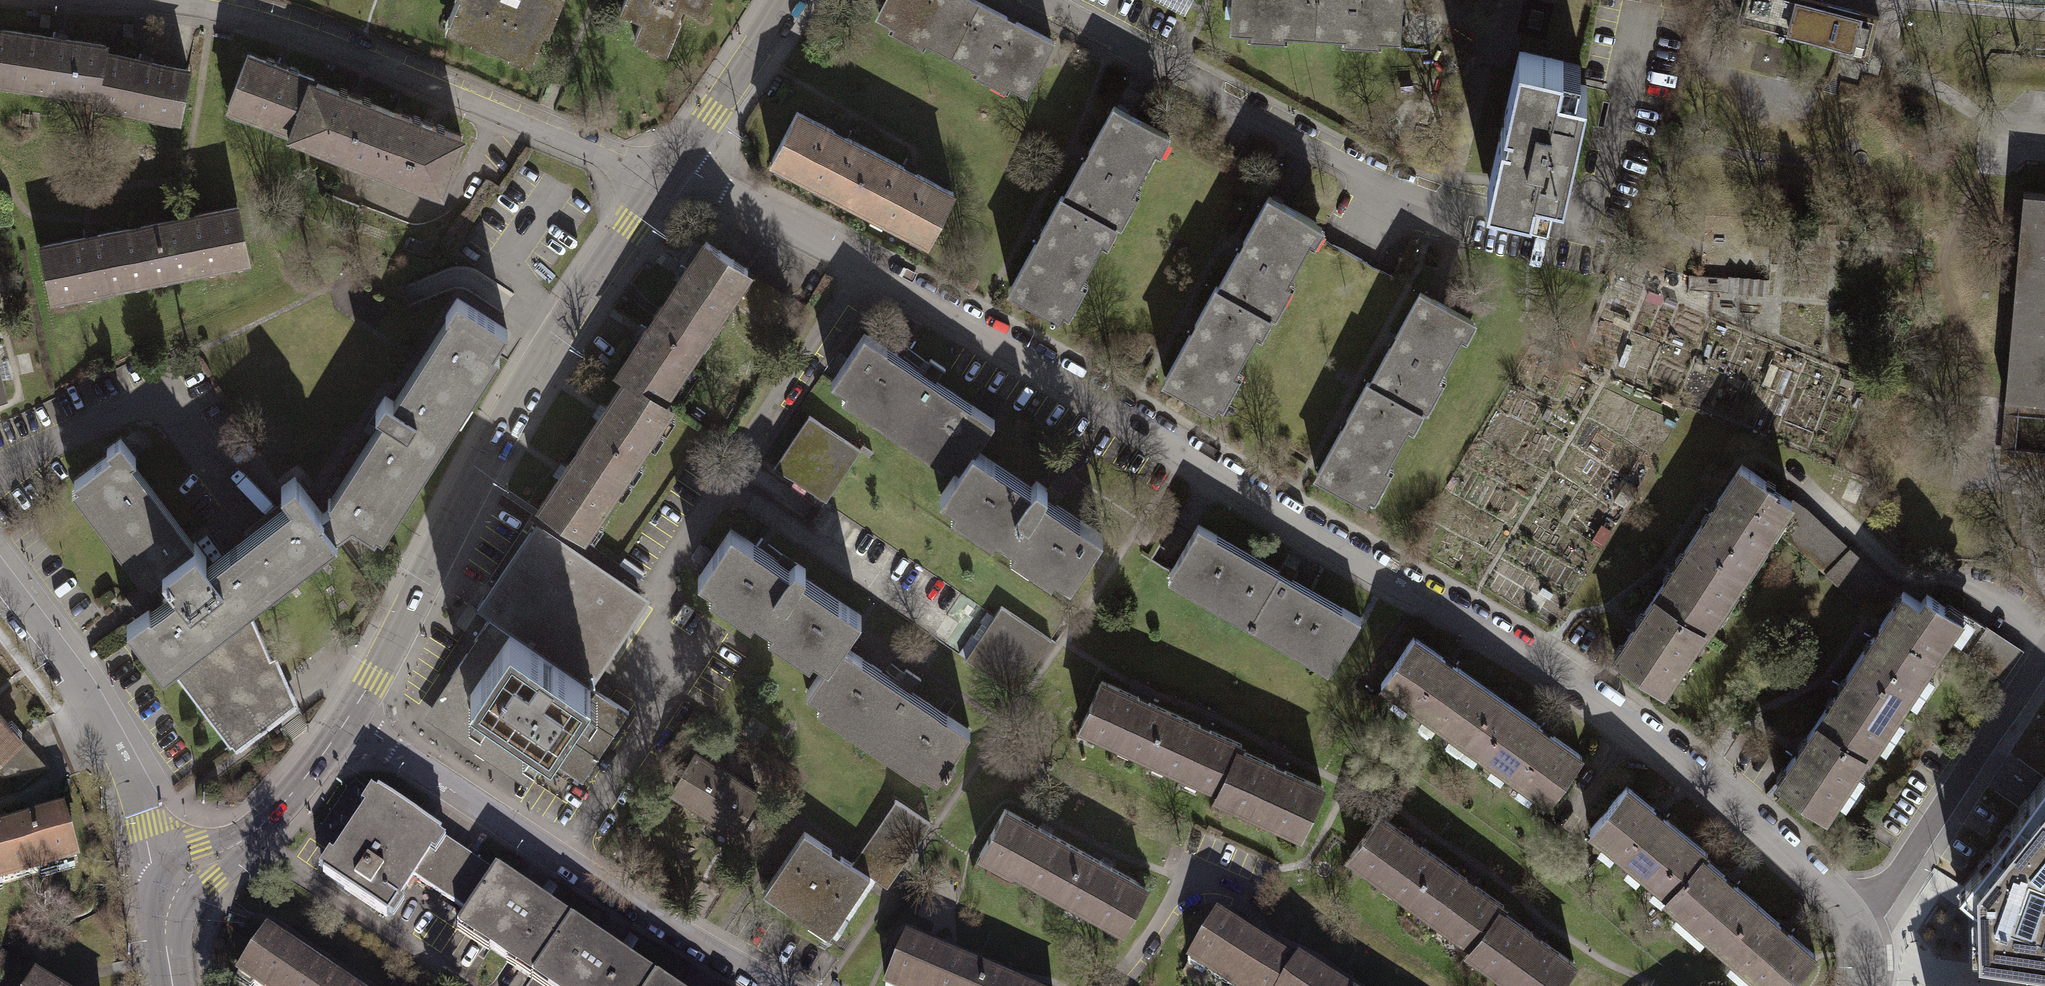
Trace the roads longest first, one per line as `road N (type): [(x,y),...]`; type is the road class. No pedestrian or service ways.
road 1 (residential): [(1866,985),(1868,959),(1853,919),(1811,874),(1652,739),(1486,632),(966,326),(672,169)]
road 2 (residential): [(662,182),(518,399),(348,718)]
road 3 (residential): [(662,182),(320,39),(213,10),(128,0)]
road 4 (residential): [(348,718),(702,950),(772,985)]
road 5 (residential): [(1034,0),(1352,167)]
road 6 (residential): [(170,885),(123,765),(0,581)]
road 7 (residential): [(348,718),(253,837),(170,885)]
road 8 (residential): [(785,0),(672,169)]

